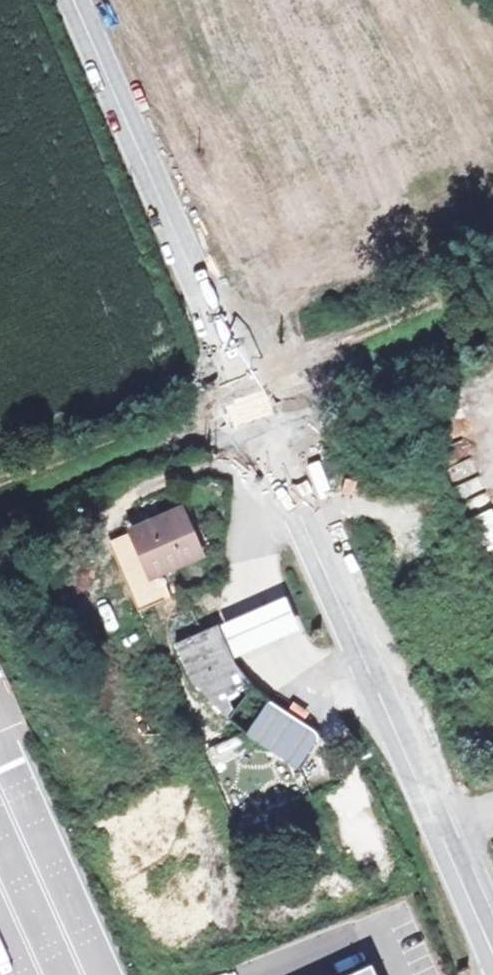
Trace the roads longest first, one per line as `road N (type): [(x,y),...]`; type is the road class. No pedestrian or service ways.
road 1 (secondary): [(77,0),(492,954)]
road 2 (track): [(0,480),(492,279)]

